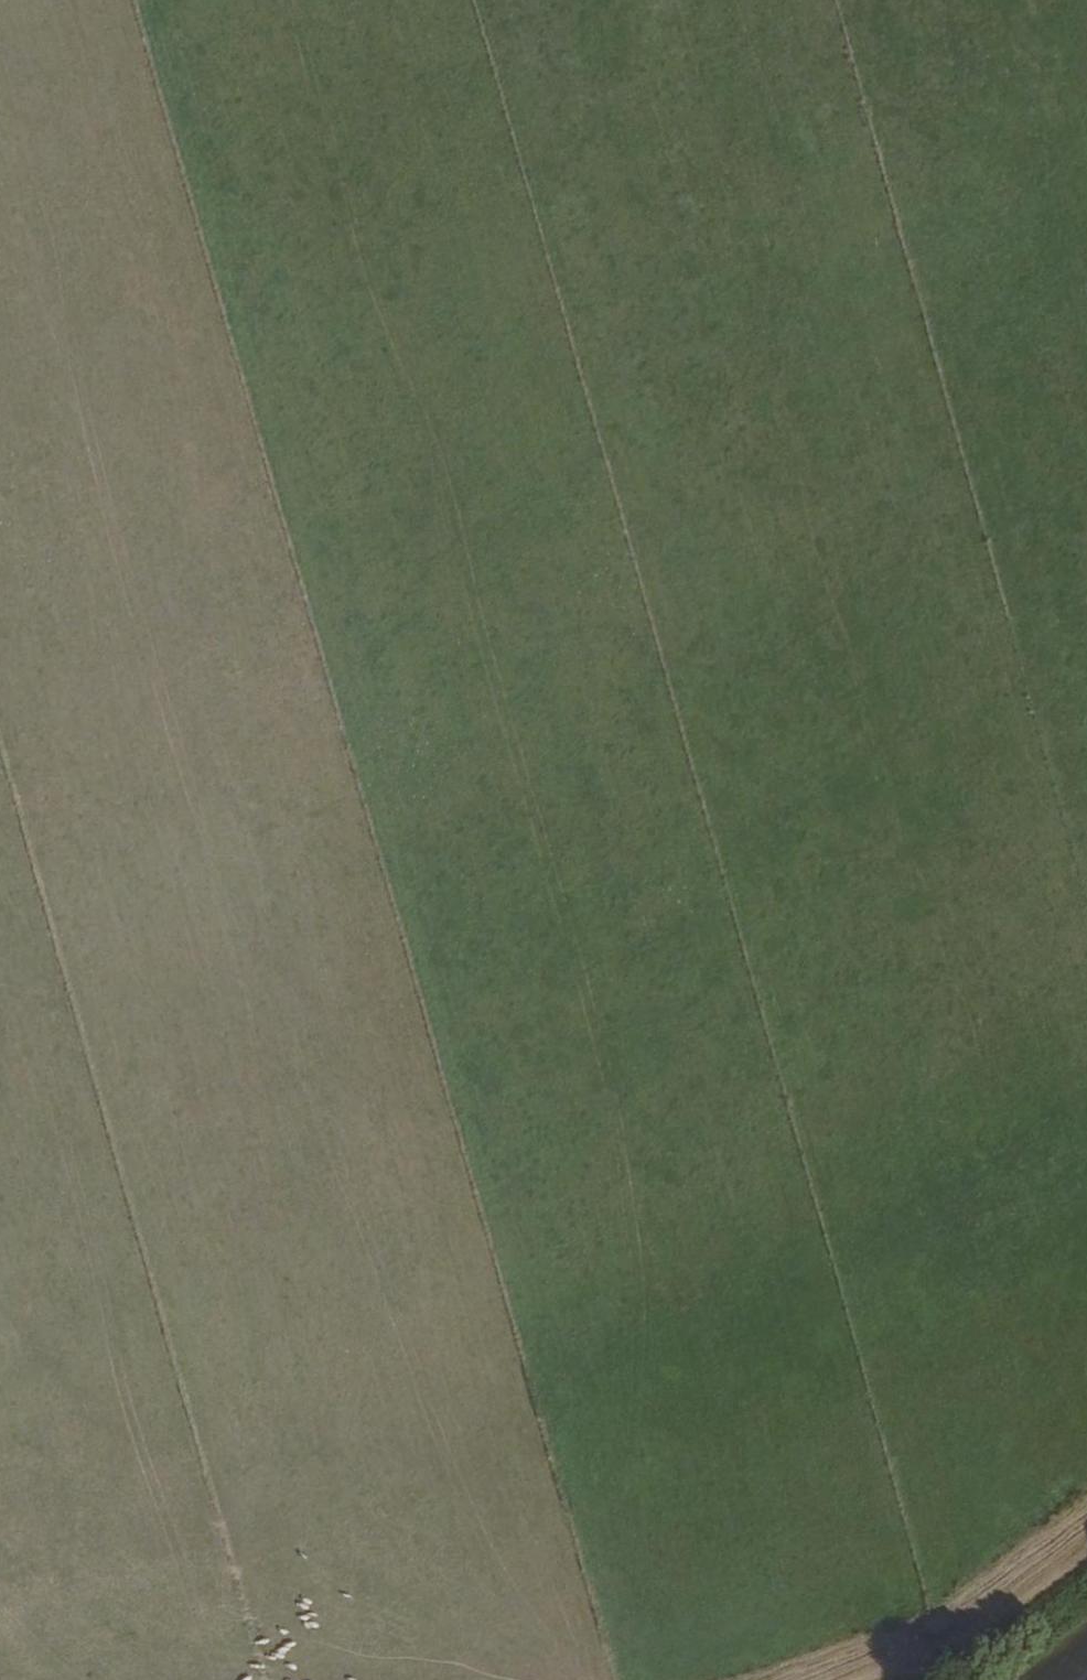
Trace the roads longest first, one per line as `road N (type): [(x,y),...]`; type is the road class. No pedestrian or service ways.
road 1 (track): [(800,1679),(938,1632),(1086,1532)]

